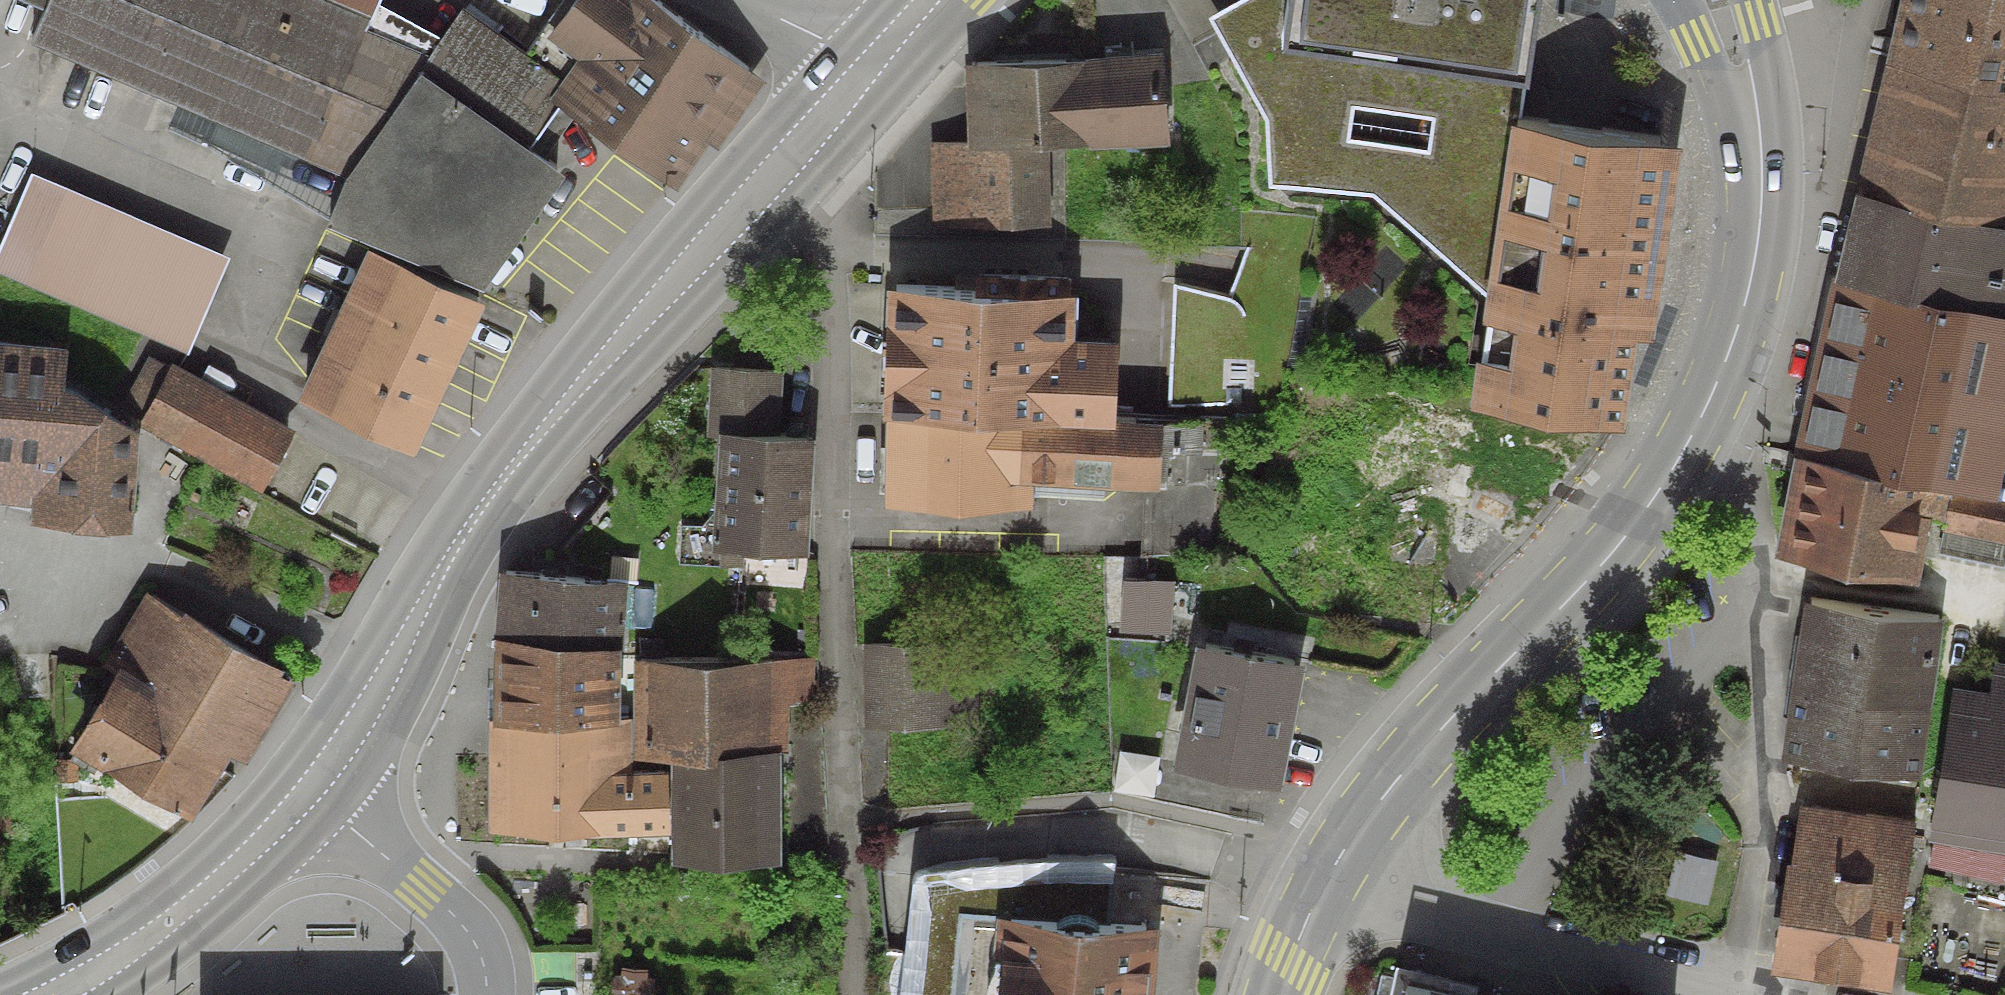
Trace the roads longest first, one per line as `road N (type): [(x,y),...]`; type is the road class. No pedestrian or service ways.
road 1 (secondary): [(1727,0),(1754,94),(1765,202),(1744,320),(1686,456),(1620,550),(1404,775),(1326,879)]
road 2 (secondary): [(784,164),(499,477),(307,785)]
road 3 (residential): [(849,827),(835,648),(843,262),(832,226),(784,164)]
road 4 (residential): [(1326,879),(1735,994)]
road 5 (secondary): [(307,785),(205,898),(62,994)]
road 6 (unclassified): [(307,785),(468,929),(486,969),(486,994)]
road 7 (residential): [(871,69),(750,0)]
road 8 (secondary): [(871,69),(784,164)]
road 9 (secondary): [(1326,879),(1282,994)]

